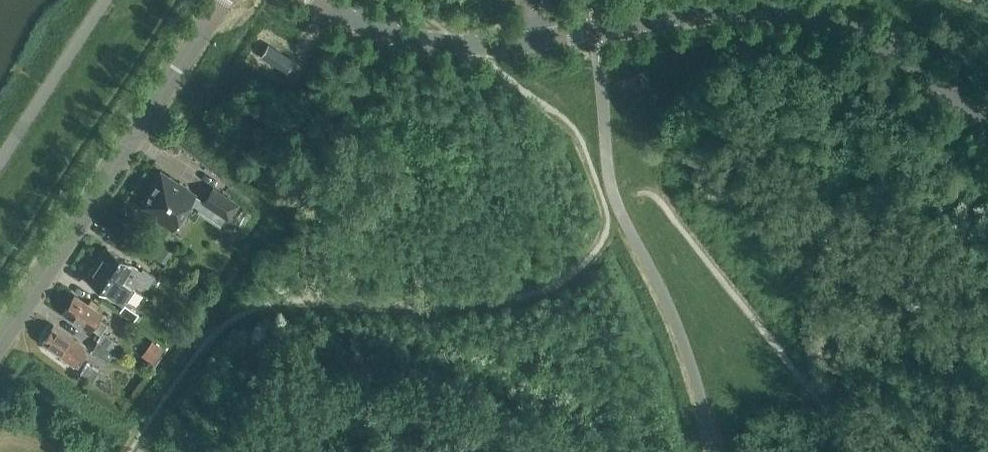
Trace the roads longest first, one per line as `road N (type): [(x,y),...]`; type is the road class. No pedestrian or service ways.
road 1 (tertiary): [(987,122),(902,54),(844,25),(789,11),(711,9),(454,43),(382,31),(322,0)]
road 2 (tertiary): [(0,341),(223,0)]

